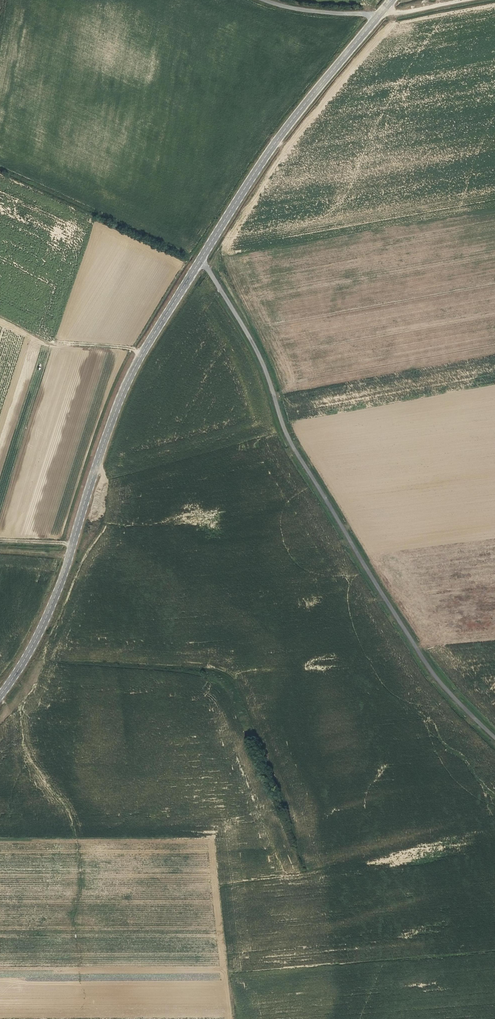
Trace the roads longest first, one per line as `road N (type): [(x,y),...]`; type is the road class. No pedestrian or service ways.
road 1 (residential): [(494,737),(433,673),(381,591),(292,445),(254,346),(200,260)]
road 2 (tertiary): [(0,691),(64,577),(120,396),(200,260)]
road 3 (tertiary): [(200,260),(267,154),(381,15)]

